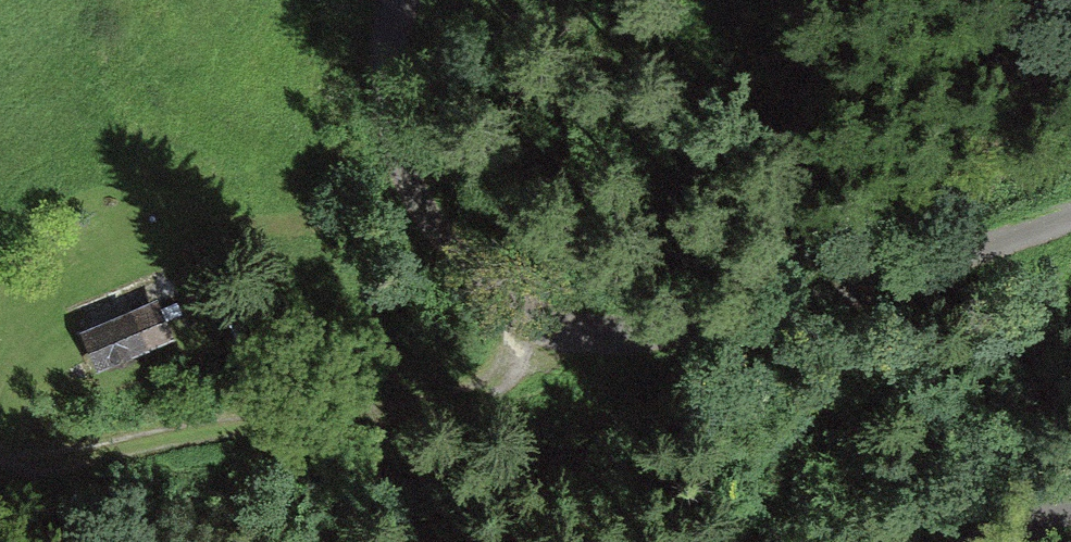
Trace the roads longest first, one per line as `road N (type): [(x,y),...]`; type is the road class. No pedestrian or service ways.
road 1 (track): [(0,475),(366,443),(584,340)]
road 2 (track): [(584,340),(696,337),(1070,214)]
road 3 (track): [(389,0),(384,79),(401,167),(443,238),(508,304),(584,340)]

